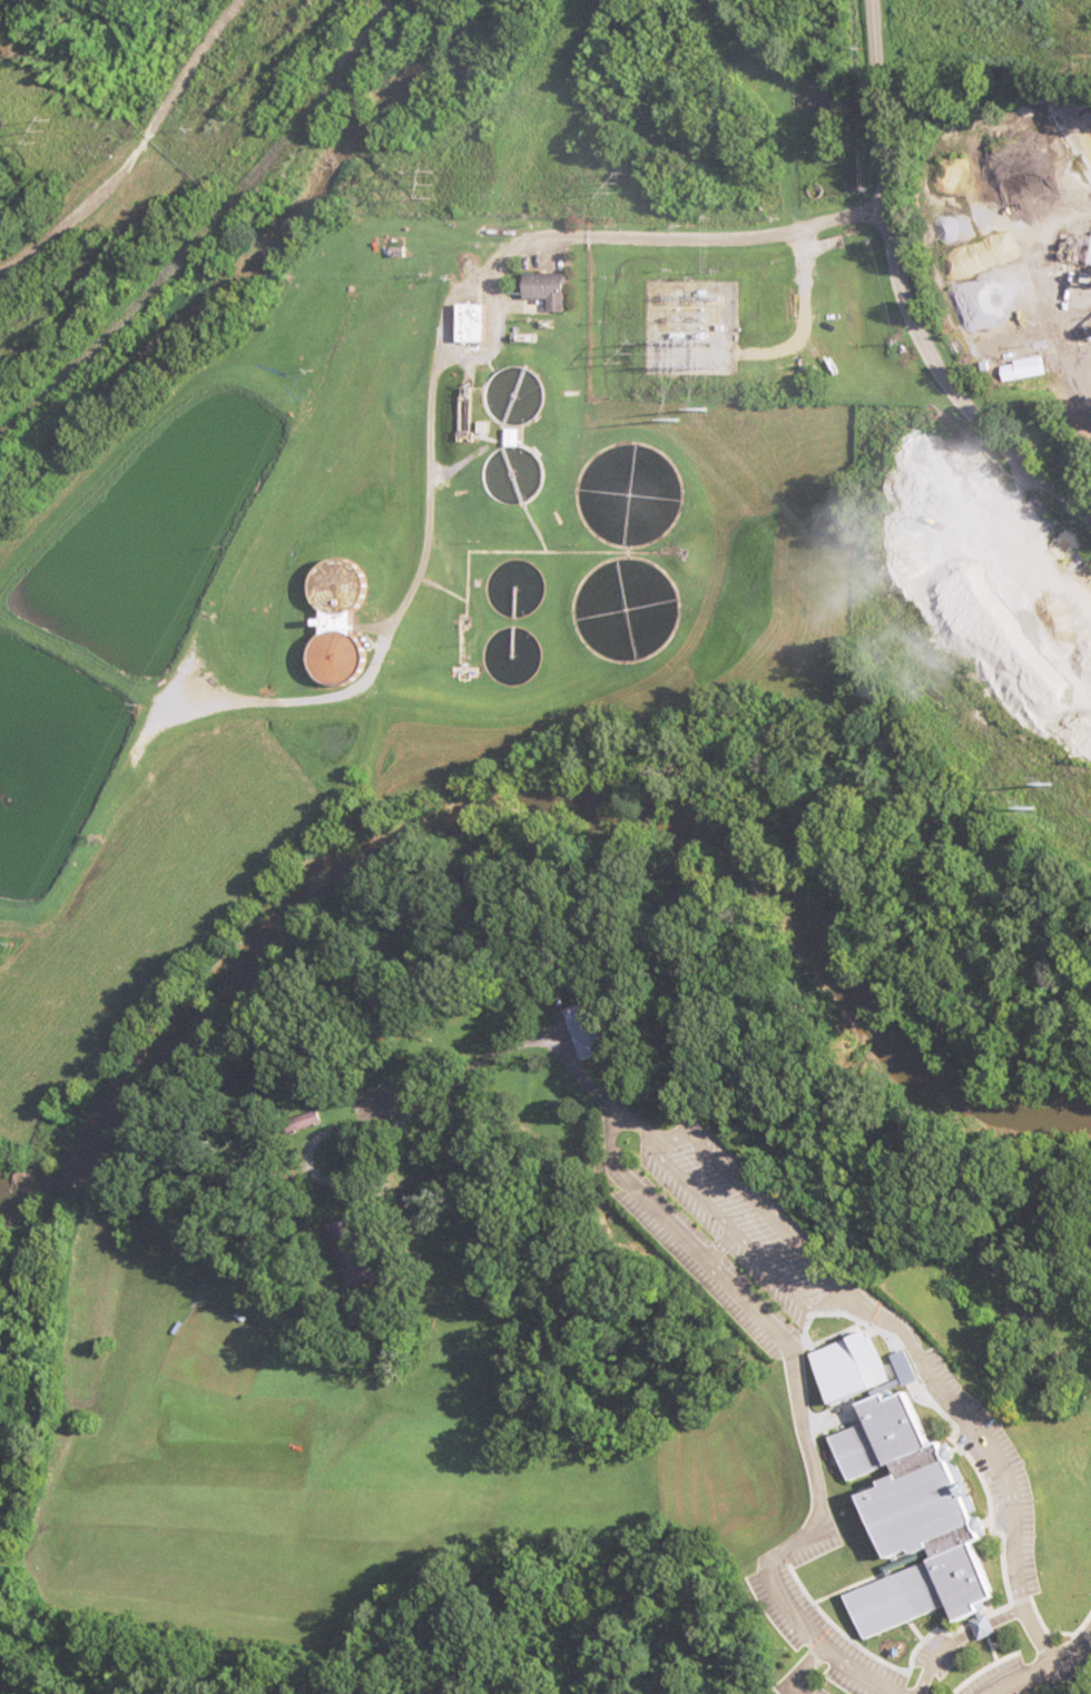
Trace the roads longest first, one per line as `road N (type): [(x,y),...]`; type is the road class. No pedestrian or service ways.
road 1 (residential): [(1090,517),(969,407),(913,324),(884,171),(871,0)]

